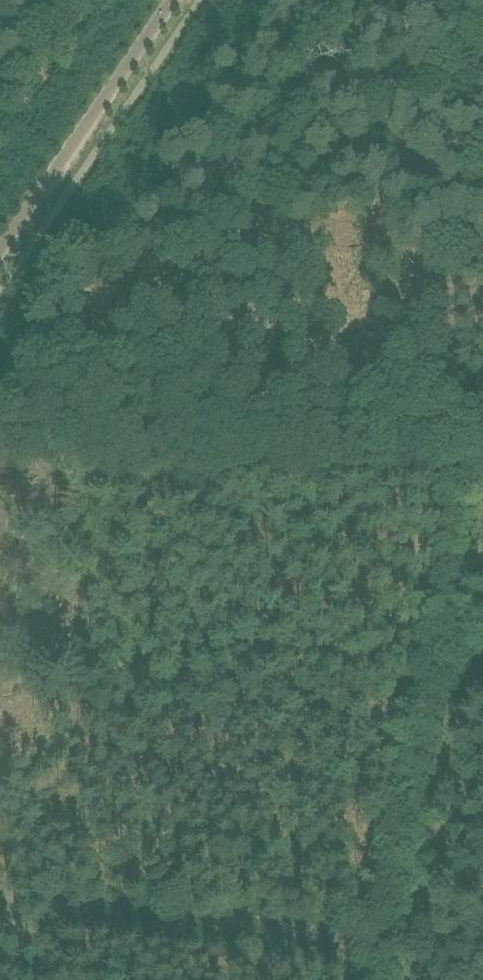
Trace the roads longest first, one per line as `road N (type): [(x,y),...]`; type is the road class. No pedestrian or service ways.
road 1 (tertiary): [(0,264),(126,91),(181,0)]

